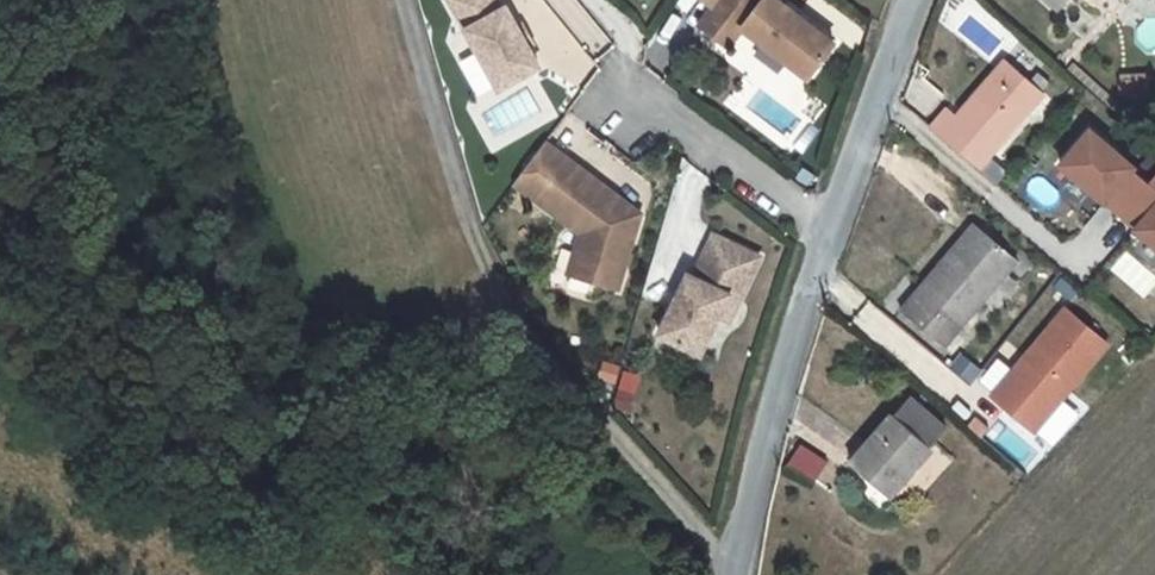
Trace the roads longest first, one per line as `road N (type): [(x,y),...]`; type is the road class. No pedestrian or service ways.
road 1 (track): [(408,0),(450,161),(490,276),(583,413),(733,559)]
road 2 (residential): [(728,574),(868,104),(912,0)]

